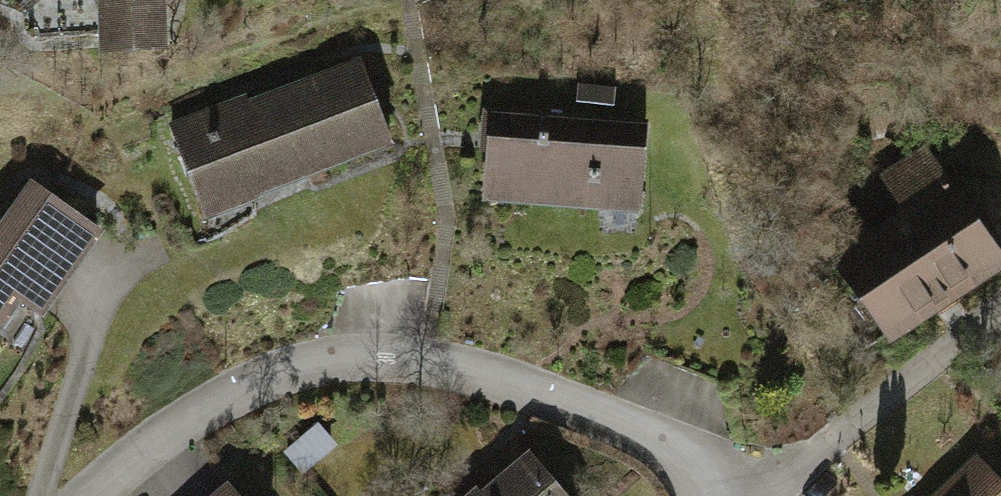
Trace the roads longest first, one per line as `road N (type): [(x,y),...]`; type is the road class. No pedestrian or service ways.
road 1 (residential): [(105,495),(166,438),(370,335),(521,340),(766,495)]
road 2 (residential): [(787,495),(1000,315)]

